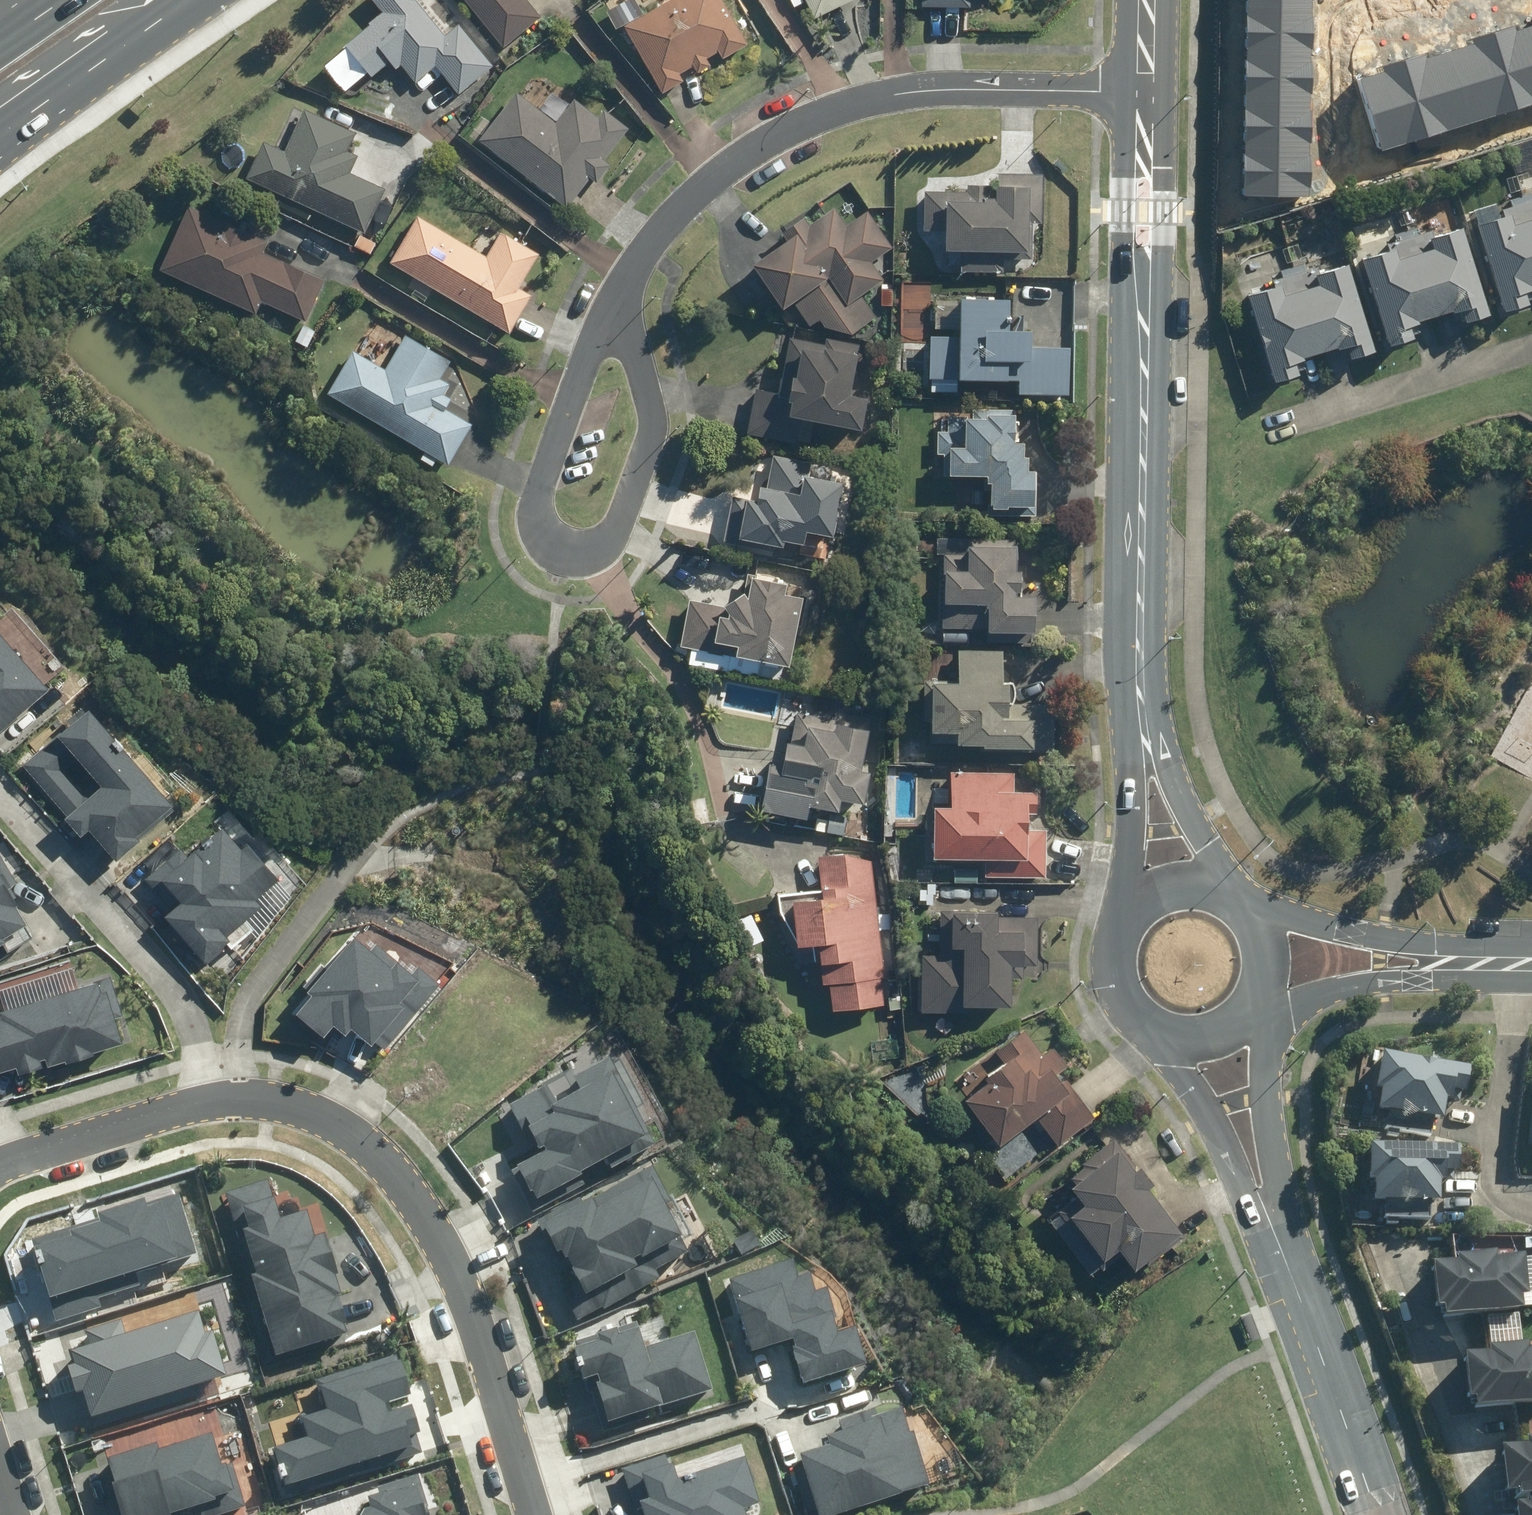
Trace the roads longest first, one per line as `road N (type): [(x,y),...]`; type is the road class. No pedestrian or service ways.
road 1 (track): [(556,598),(430,625),(293,617),(89,444),(39,387),(14,374),(0,377)]
road 2 (residential): [(608,318),(677,210),(726,163),(797,122),(905,92),(1148,90)]
road 3 (residential): [(202,1102),(278,1100),(322,1113),(383,1160),(413,1196),(452,1263),(535,1514)]
road 4 (tertiary): [(1138,651),(1148,90)]
road 5 (residential): [(608,318),(632,359),(648,413),(611,539),(590,554),(561,552),(539,537),(529,513),(538,479)]
road 6 (residential): [(202,1102),(192,1028),(152,966),(0,801)]
road 7 (tertiary): [(1308,1343),(1226,1152),(1153,1026)]
road 8 (tertiary): [(1249,1015),(1263,1143),(1308,1343)]
road 9 (residential): [(1272,429),(1531,349)]
road 10 (tertiary): [(1134,918),(1138,651)]
road 11 (tertiary): [(1138,651),(1166,758),(1231,897)]
road 12 (tertiary): [(1251,914),(1488,965)]
road 13 (primary): [(190,0),(0,134)]
road 14 (tertiary): [(1488,965),(1259,1003)]
road 15 (residential): [(0,1165),(202,1102)]
road 16 (tertiary): [(1376,1514),(1308,1343)]
road 17 (residential): [(538,479),(608,318)]
road 18 (tertiary): [(1153,1026),(1122,985),(1120,950),(1134,918)]

